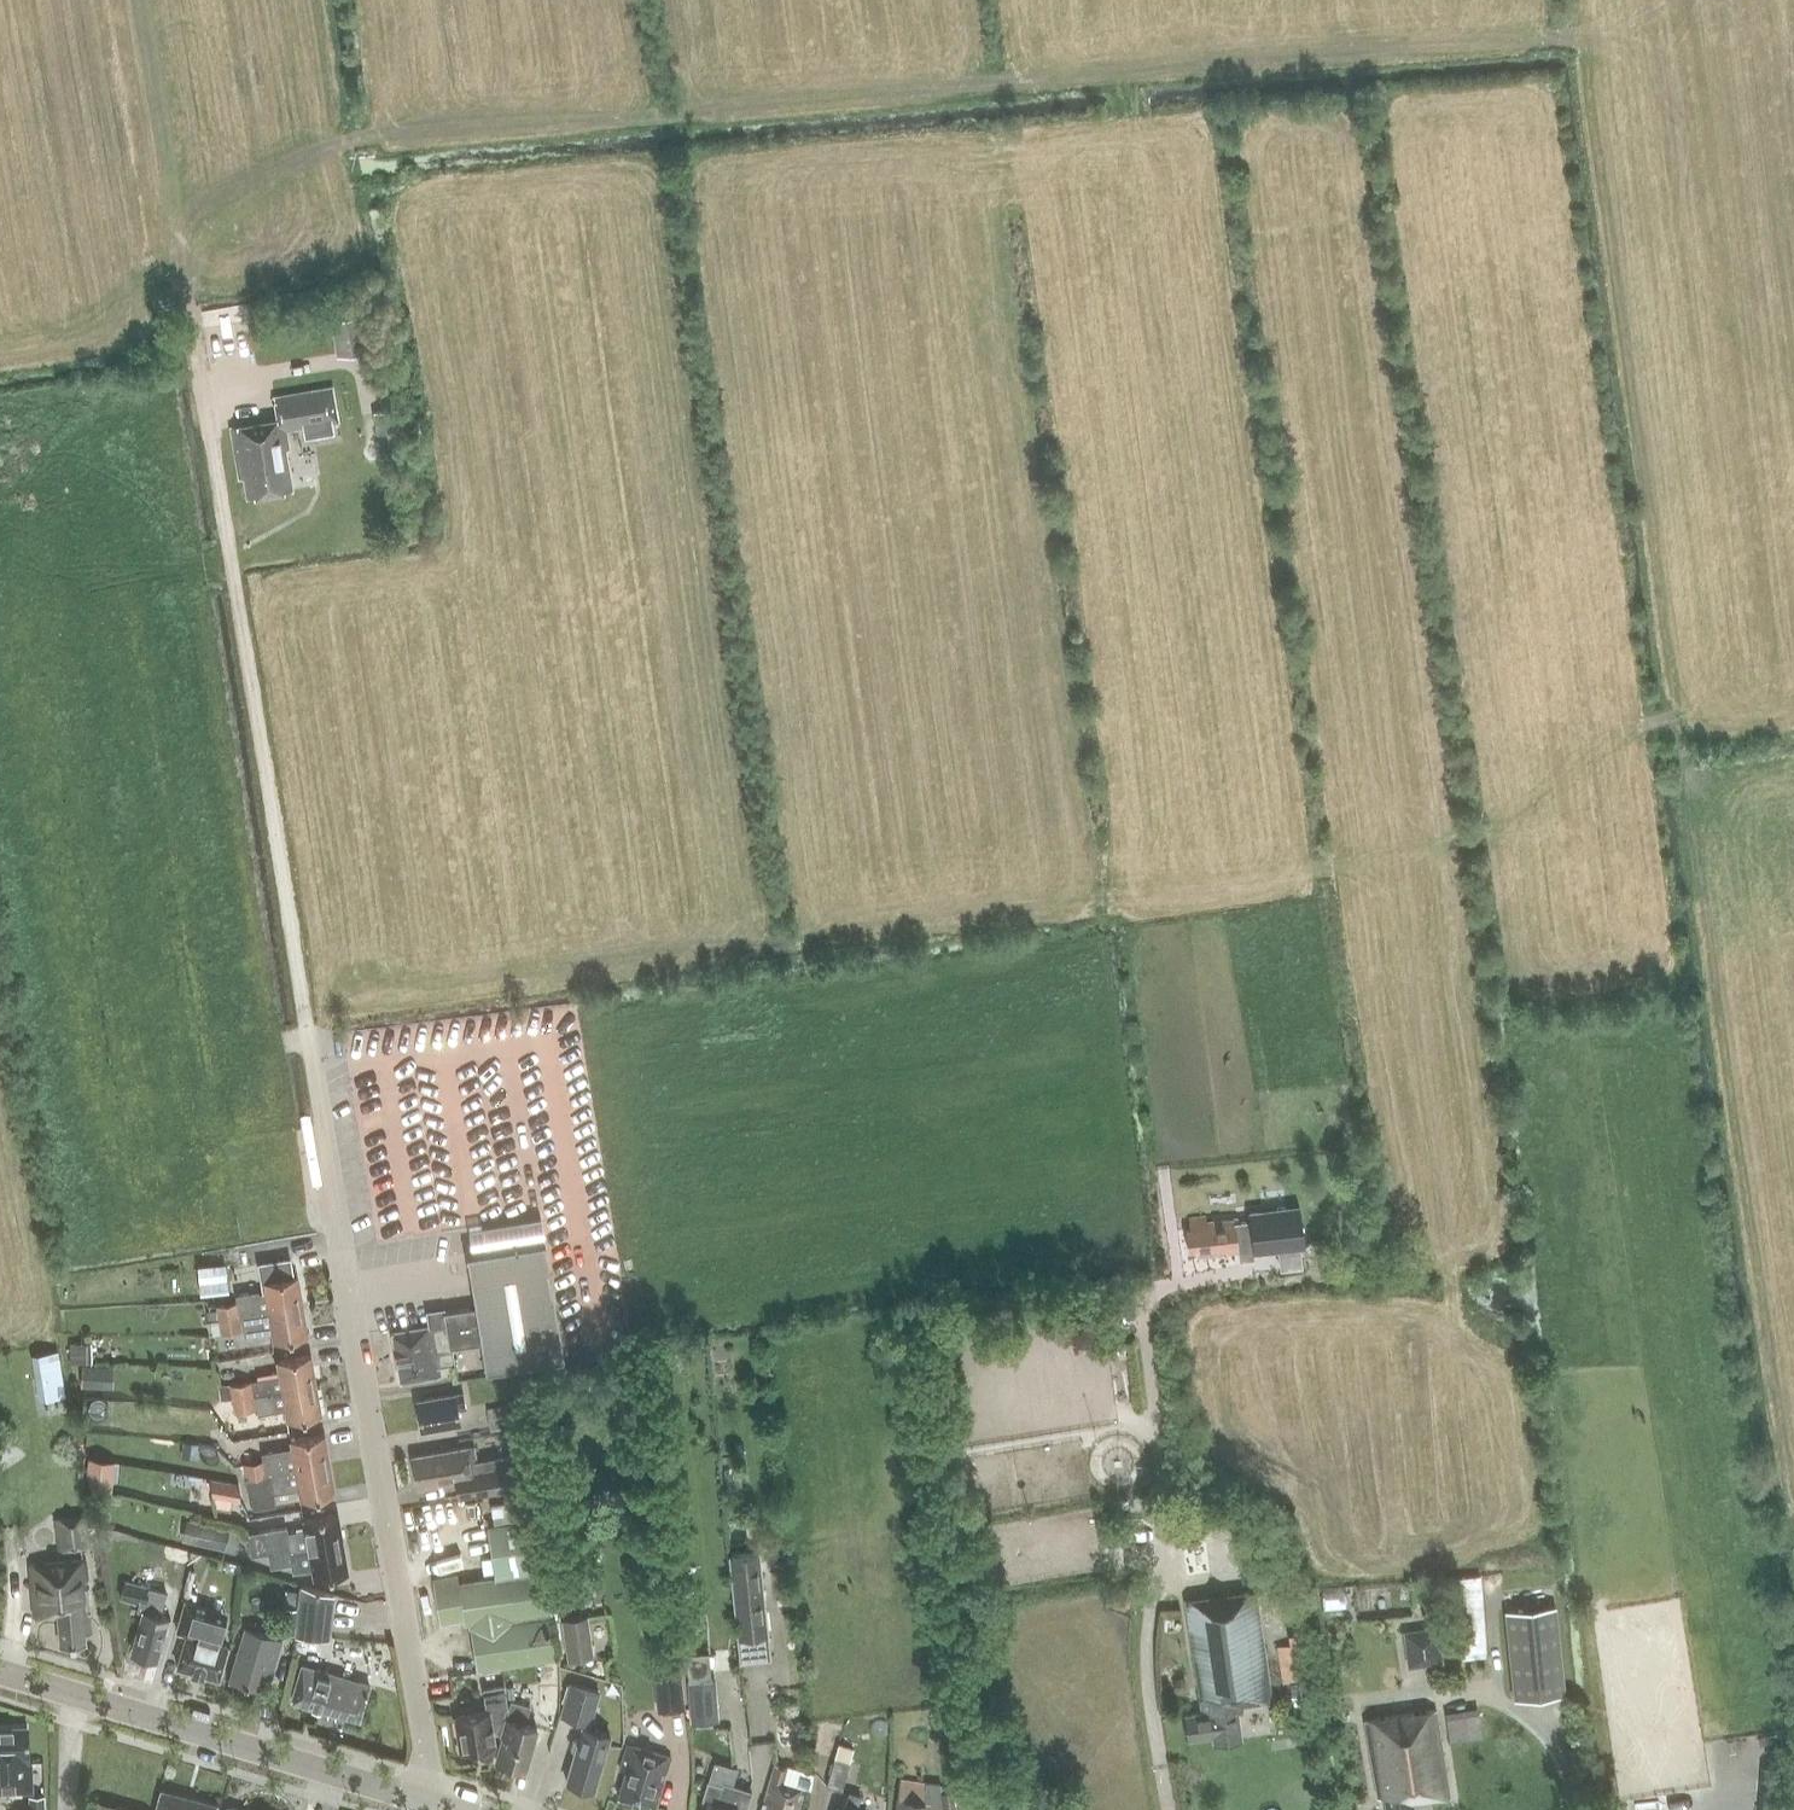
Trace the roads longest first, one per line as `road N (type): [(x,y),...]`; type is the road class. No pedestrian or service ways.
road 1 (unclassified): [(205,424),(427,1801)]
road 2 (tertiary): [(427,1801),(0,1672)]

